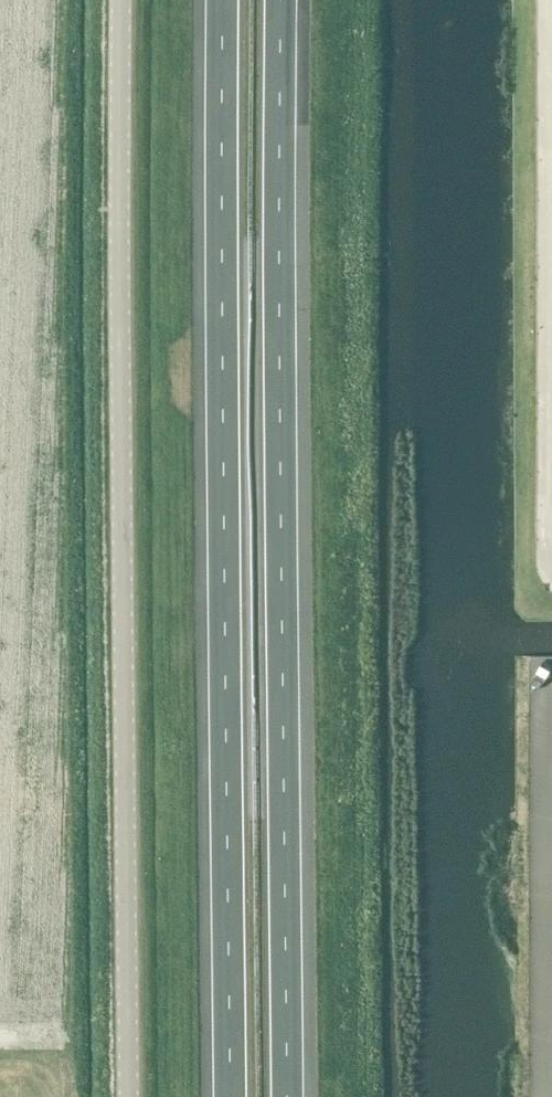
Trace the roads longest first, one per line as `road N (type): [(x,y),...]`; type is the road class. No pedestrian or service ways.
road 1 (motorway): [(223,0),(232,1096)]
road 2 (motorway): [(288,1096),(283,0)]
road 3 (unclassified): [(128,1096),(128,0)]

